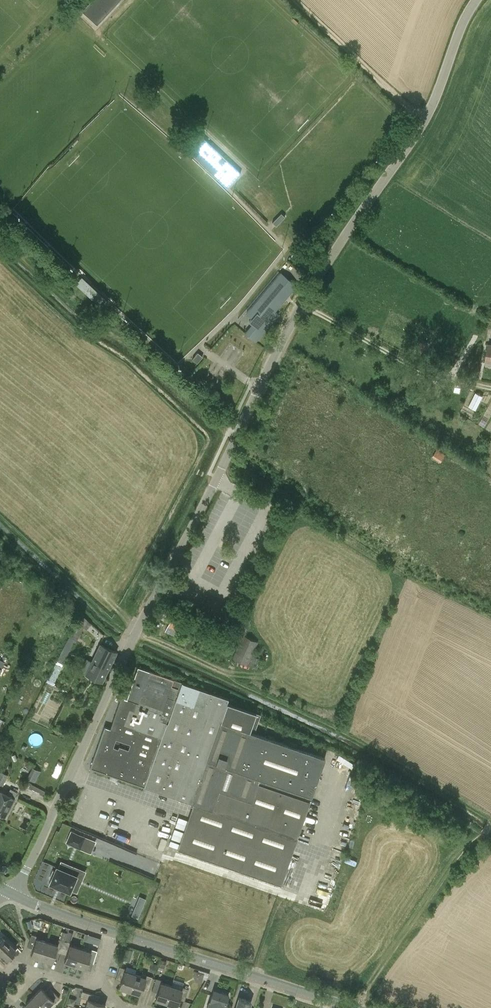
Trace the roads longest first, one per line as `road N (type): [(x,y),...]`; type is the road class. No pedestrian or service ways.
road 1 (unclassified): [(16,894),(295,314),(423,123),(478,0)]
road 2 (track): [(423,123),(295,0)]
road 3 (tertiary): [(257,977),(112,931)]

